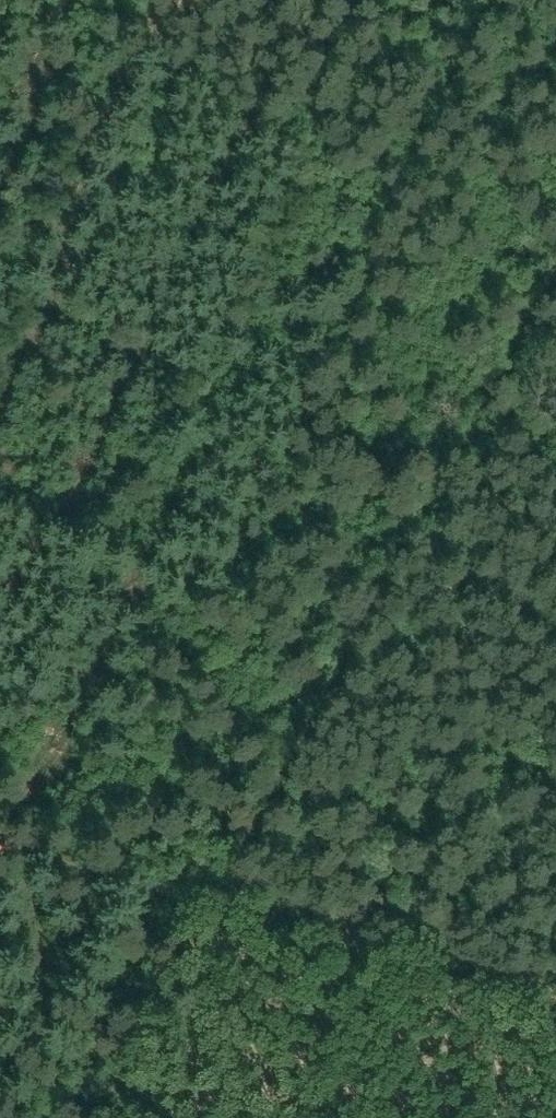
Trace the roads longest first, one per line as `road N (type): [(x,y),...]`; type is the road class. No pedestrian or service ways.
road 1 (track): [(0,846),(197,892),(555,1015)]

